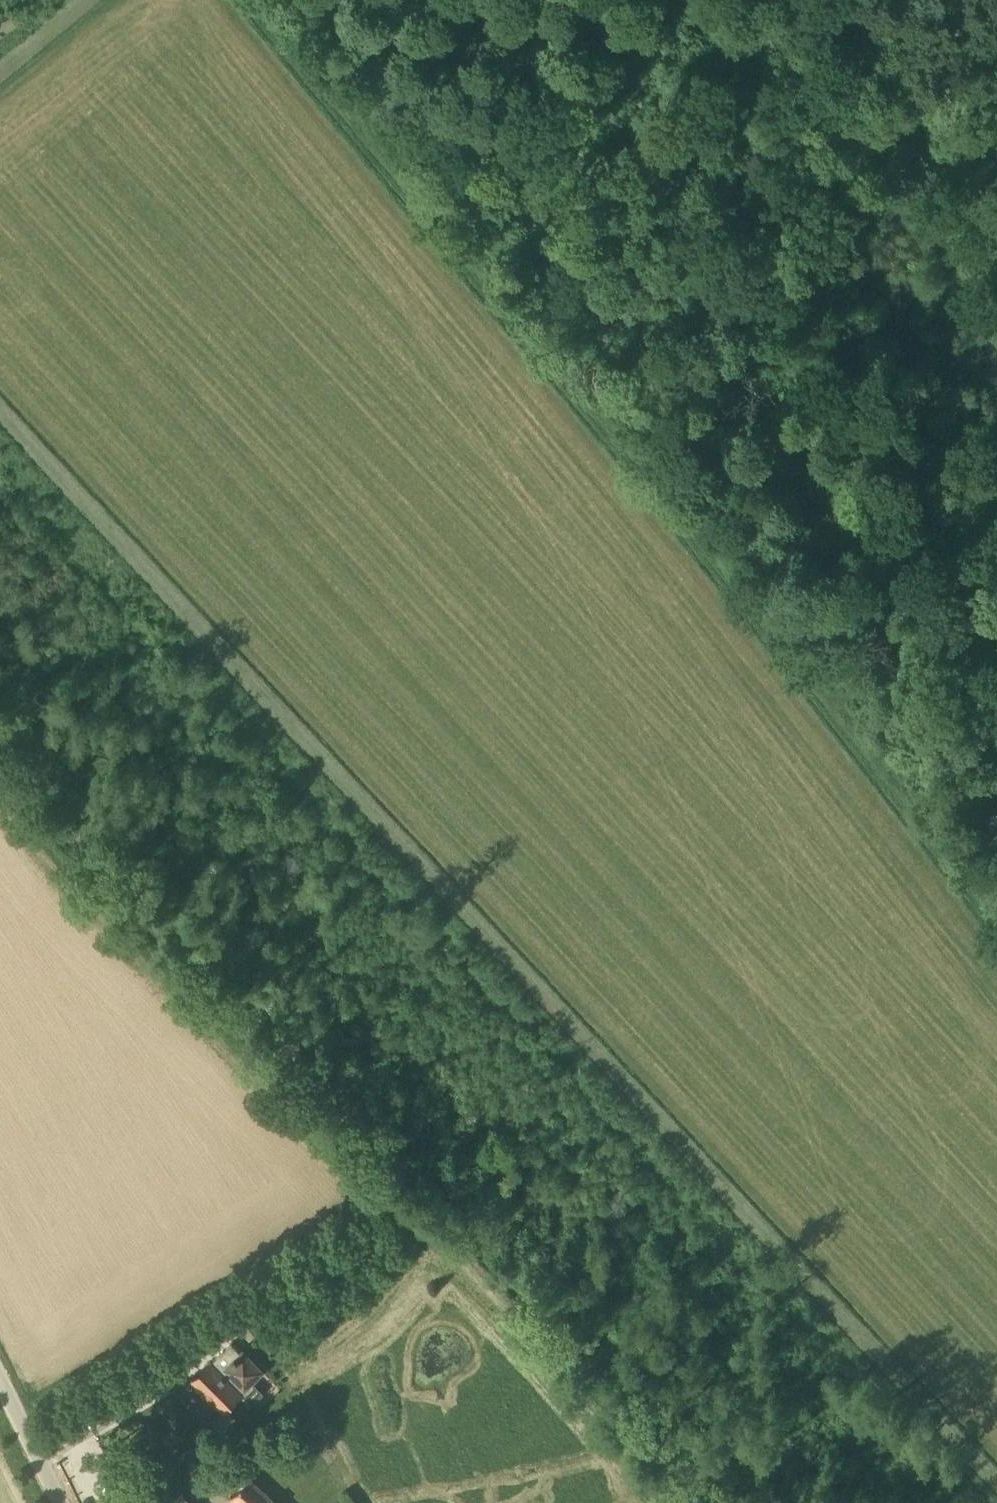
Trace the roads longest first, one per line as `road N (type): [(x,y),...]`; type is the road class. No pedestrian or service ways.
road 1 (track): [(994,0),(918,49),(851,60),(674,177)]
road 2 (unclassified): [(64,1502),(0,1373)]

